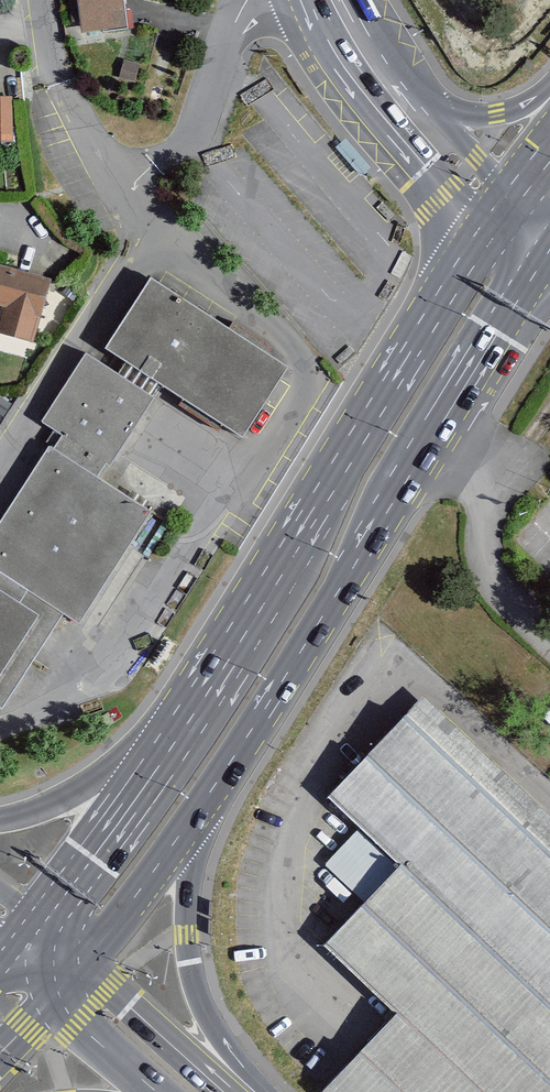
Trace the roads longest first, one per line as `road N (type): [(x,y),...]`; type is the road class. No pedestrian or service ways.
road 1 (secondary): [(499,216),(344,468),(146,762)]
road 2 (secondary): [(209,802),(542,260)]
road 3 (secondary): [(243,1091),(206,1020),(187,934),(209,802)]
road 4 (residential): [(133,187),(194,116),(253,0)]
road 5 (residential): [(35,0),(61,84),(133,187)]
road 6 (secondary): [(89,961),(209,802)]
road 7 (secondary): [(237,1091),(89,961)]
road 8 (secondary): [(146,762),(34,915)]
road 9 (tertiary): [(146,762),(78,802),(0,825)]
road 10 (secondary): [(549,102),(496,116),(392,99)]
road 11 (secondary): [(392,99),(499,216)]
road 12 (secondary): [(60,996),(157,1091)]
road 13 (secondary): [(324,0),(392,99)]

